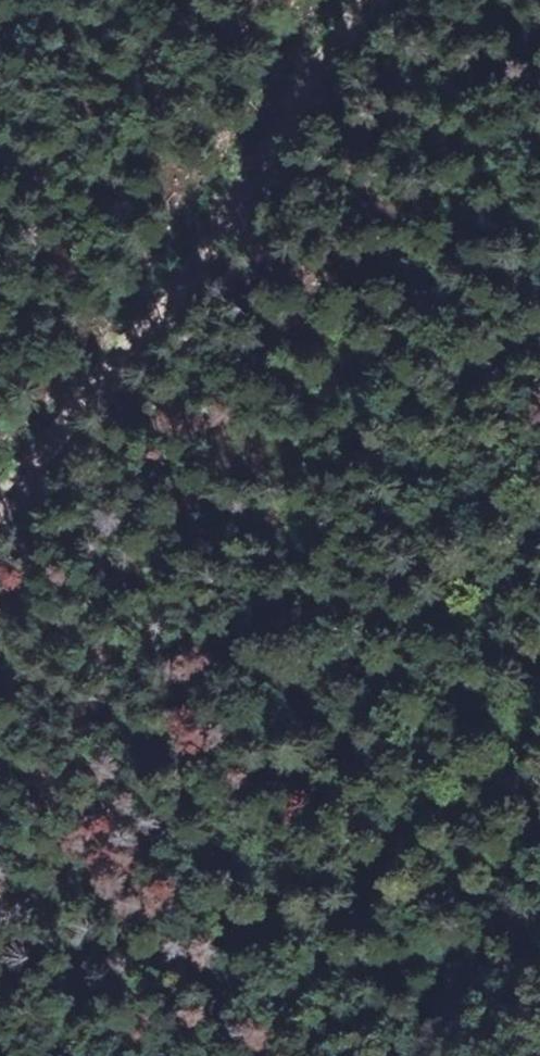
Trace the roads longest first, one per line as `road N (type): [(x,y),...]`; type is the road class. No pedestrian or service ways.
road 1 (track): [(0,511),(168,300),(369,0)]

